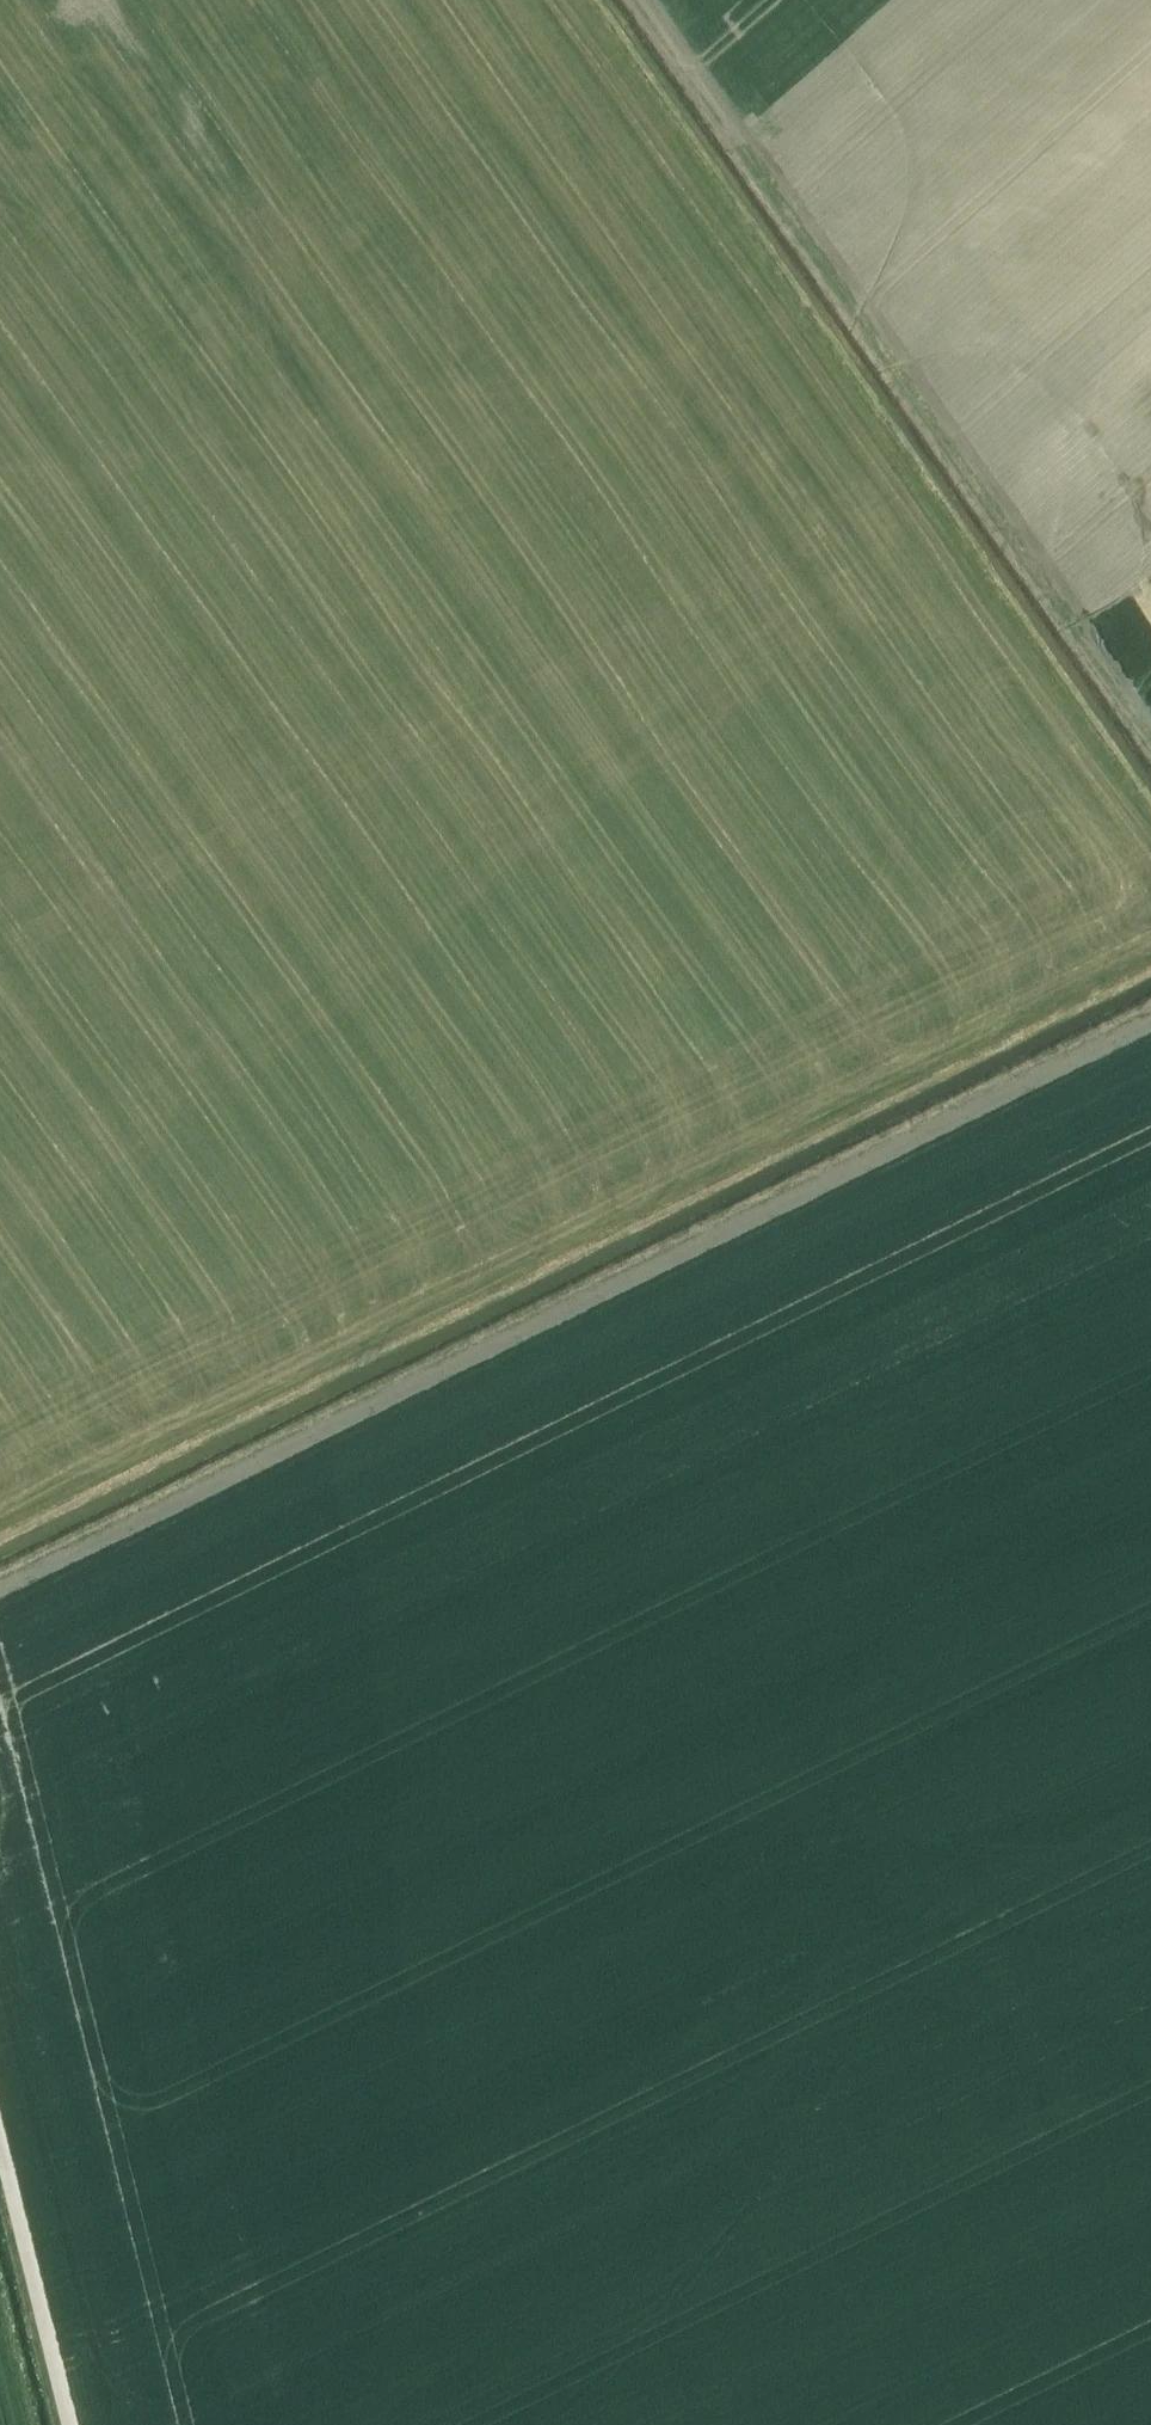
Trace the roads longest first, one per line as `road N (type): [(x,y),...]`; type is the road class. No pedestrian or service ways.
road 1 (unclassified): [(68,2424),(0,2151)]

